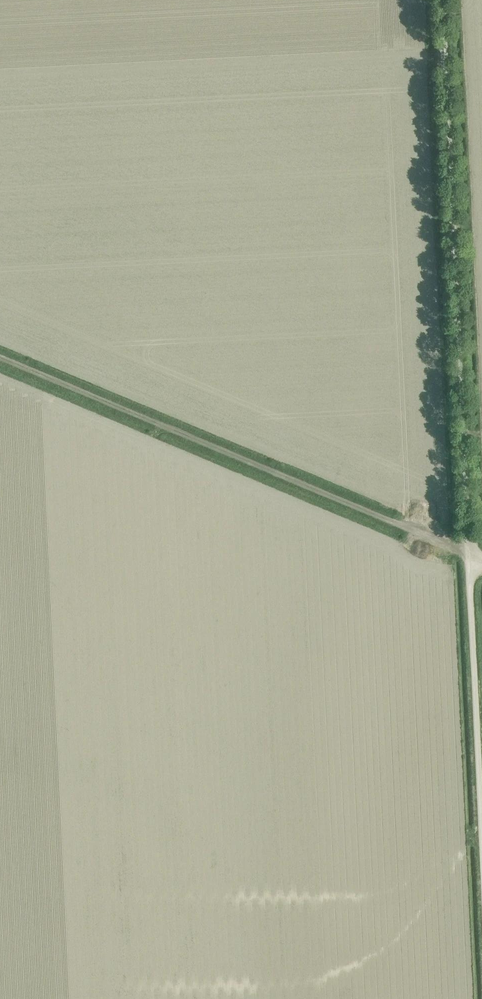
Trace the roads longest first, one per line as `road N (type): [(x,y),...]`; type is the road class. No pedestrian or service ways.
road 1 (unclassified): [(468,553),(440,0)]
road 2 (track): [(0,357),(468,553)]
road 3 (unclassified): [(481,873),(468,553)]

